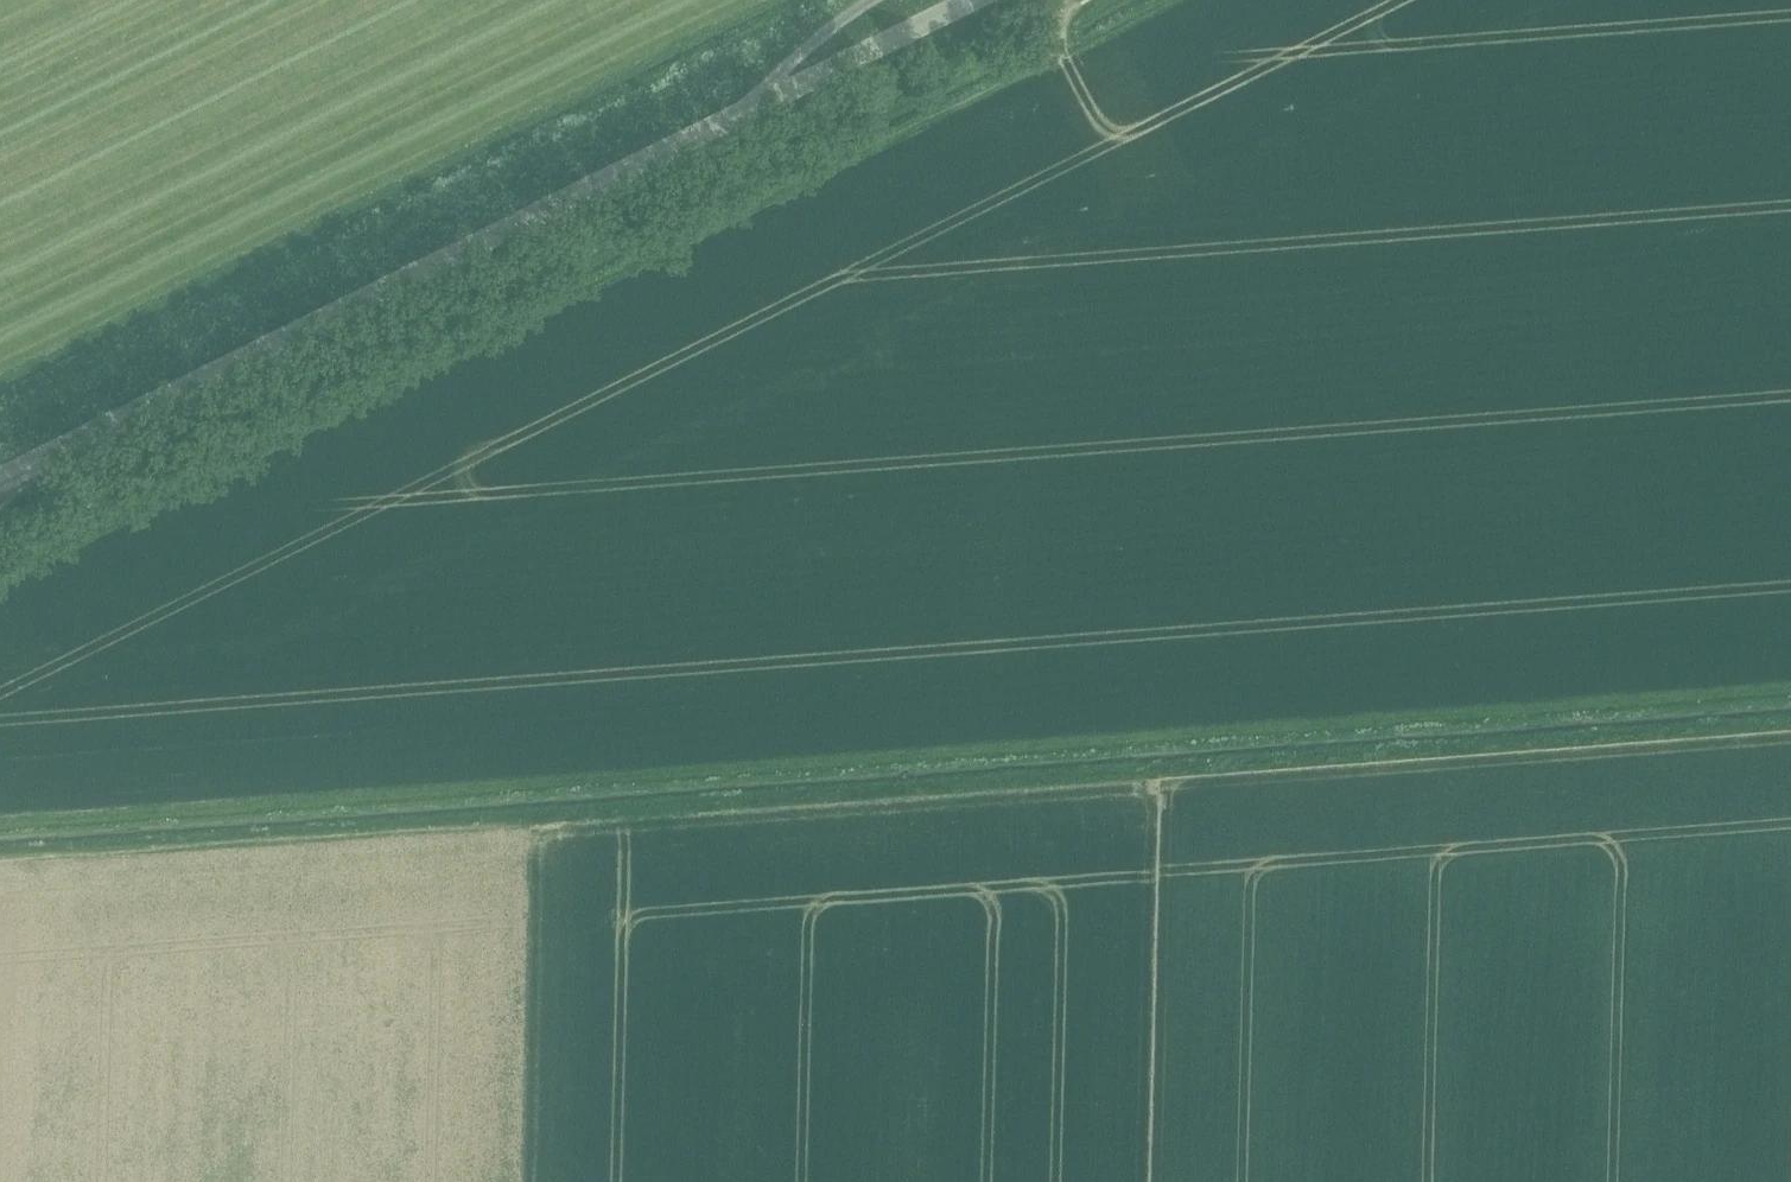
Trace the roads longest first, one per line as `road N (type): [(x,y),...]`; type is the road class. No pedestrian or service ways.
road 1 (unclassified): [(0,480),(978,0)]

